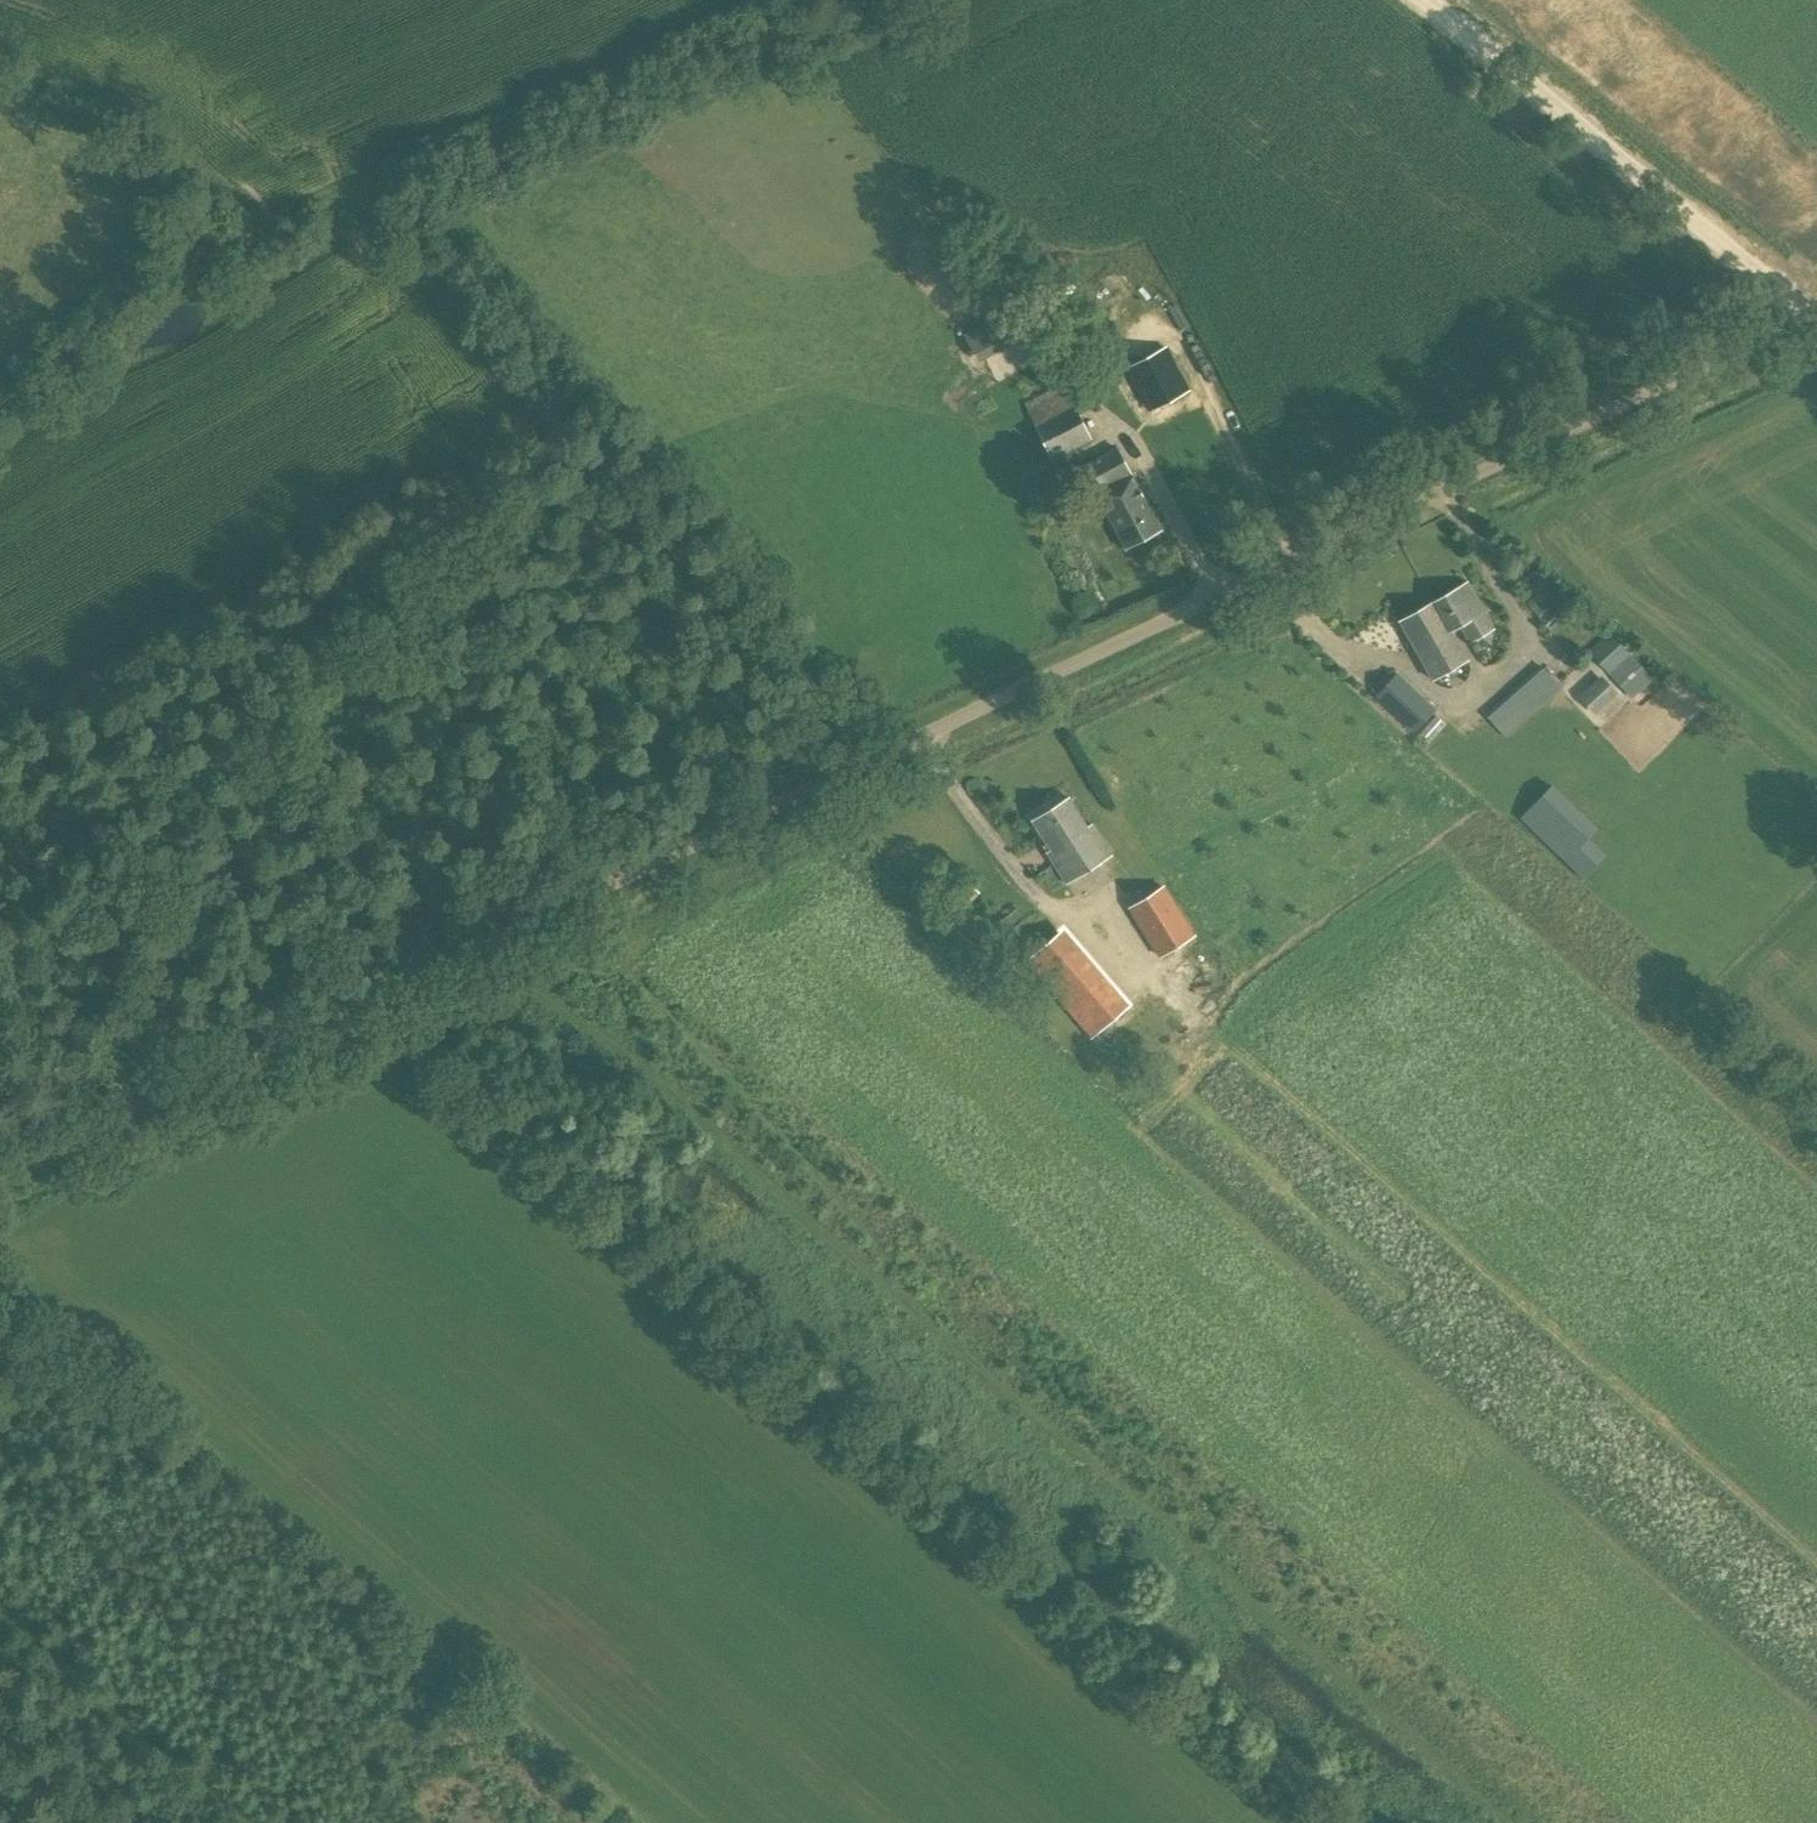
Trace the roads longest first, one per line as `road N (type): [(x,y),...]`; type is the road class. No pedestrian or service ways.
road 1 (unclassified): [(0,1153),(481,945),(1809,317)]
road 2 (unclassified): [(1809,317),(1424,0)]

